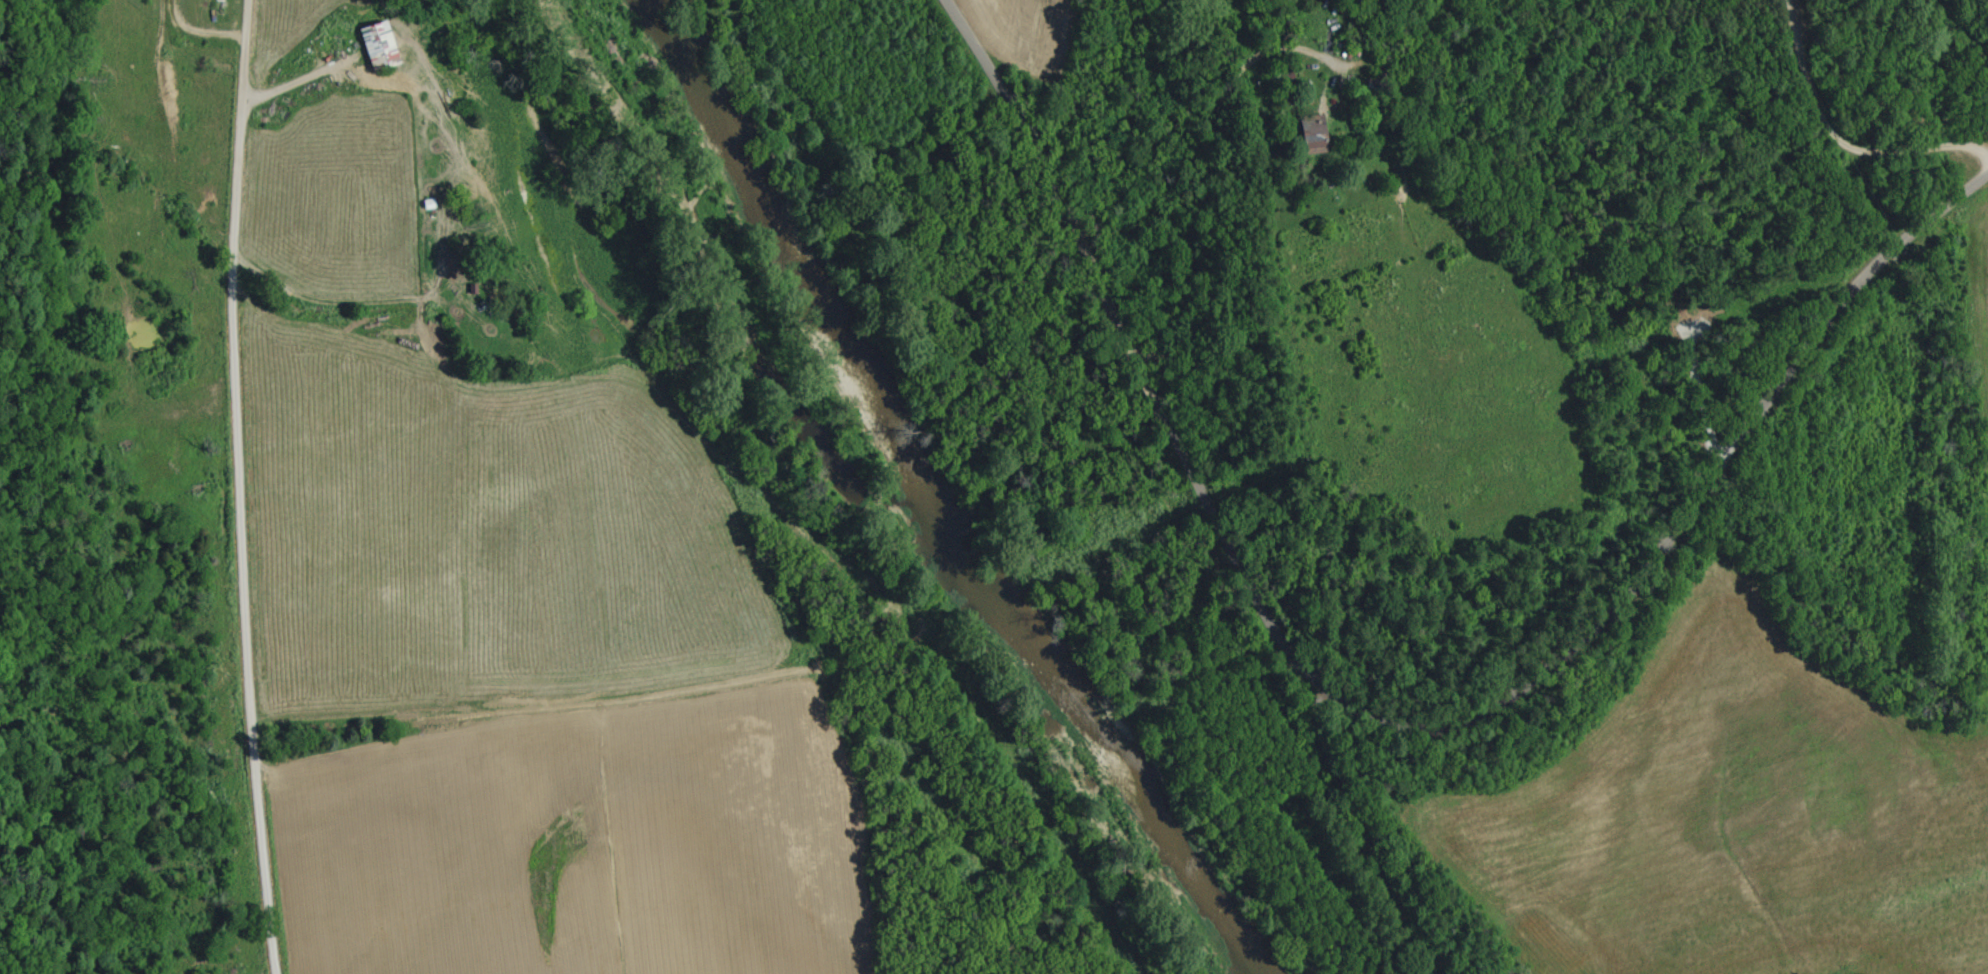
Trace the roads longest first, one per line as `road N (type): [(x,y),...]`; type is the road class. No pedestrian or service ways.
road 1 (residential): [(1987,165),(1847,288),(1667,549),(1611,613),(1505,702),(1442,723),(1413,721),(1360,709),(1284,646),(1190,467),(1099,261),(951,0)]
road 2 (residential): [(276,973),(249,663),(232,275),(251,0)]

